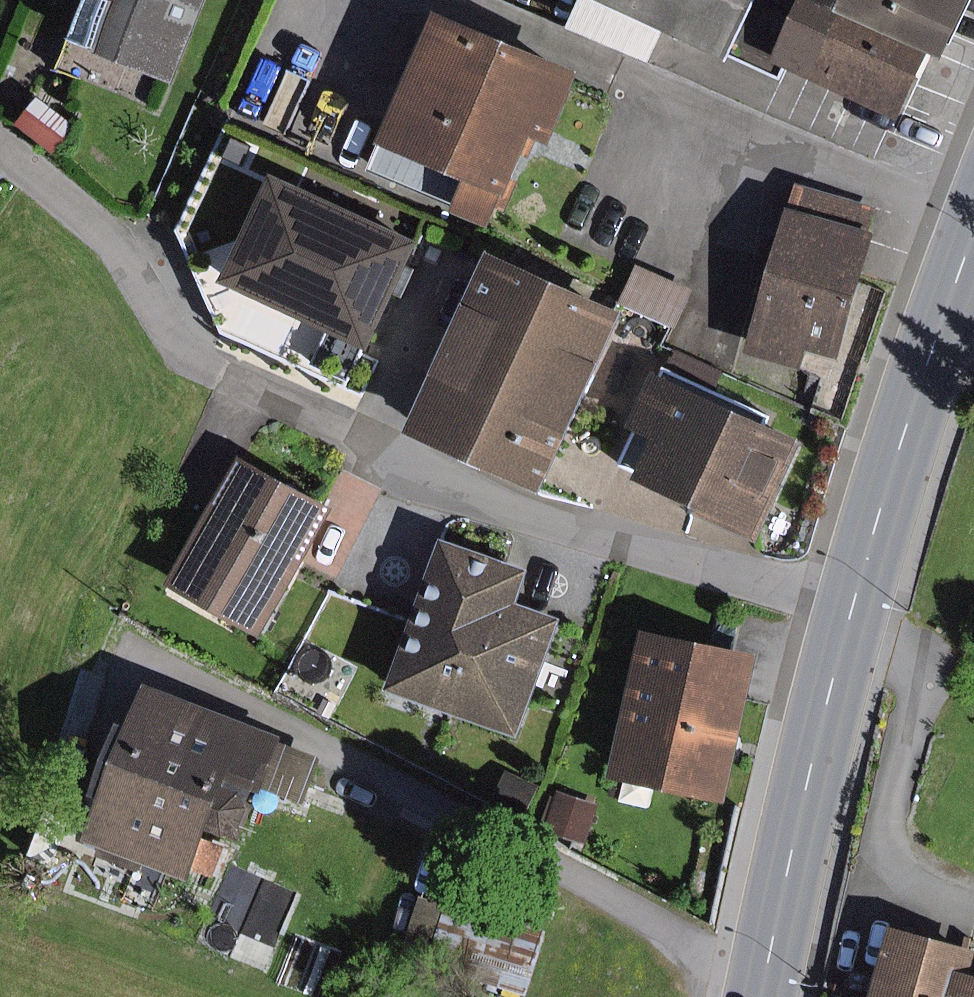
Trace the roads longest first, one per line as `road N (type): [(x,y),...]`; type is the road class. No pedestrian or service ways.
road 1 (residential): [(0,144),(120,244),(181,332),(232,370),(431,475),(592,532),(853,599)]
road 2 (residential): [(763,973),(720,958),(326,743),(134,655)]
road 3 (primary): [(853,599),(763,973)]
road 4 (primary): [(973,242),(853,599)]

